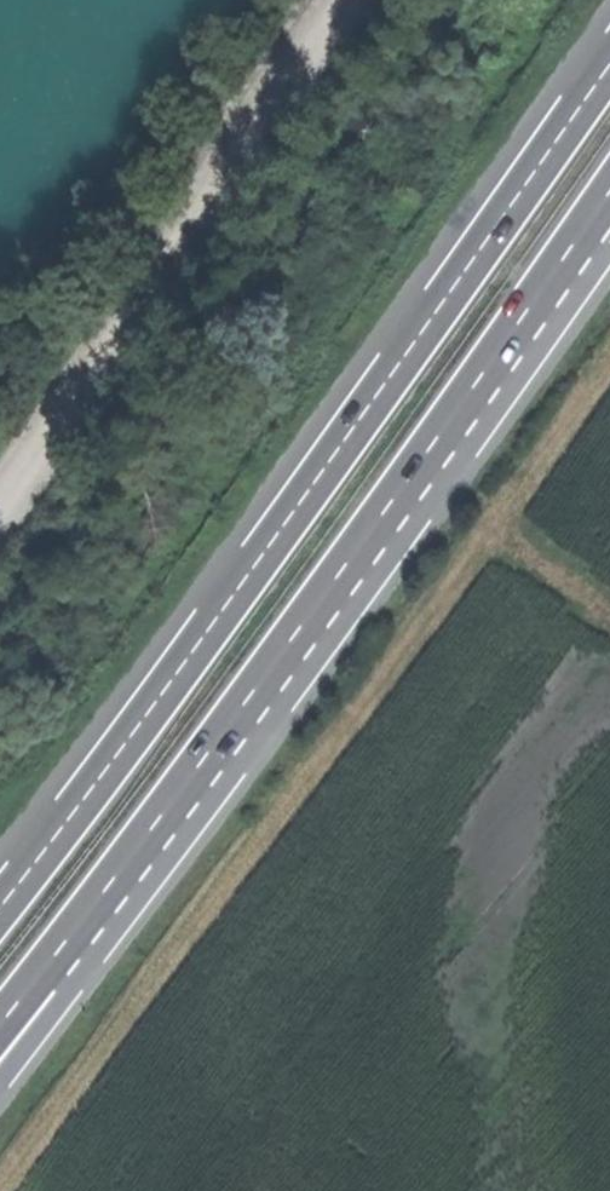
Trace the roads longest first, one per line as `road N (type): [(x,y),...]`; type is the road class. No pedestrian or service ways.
road 1 (motorway): [(609,62),(282,527),(0,905)]
road 2 (motorway): [(63,938),(345,565),(609,186)]
road 3 (motorway): [(0,1079),(63,938)]

